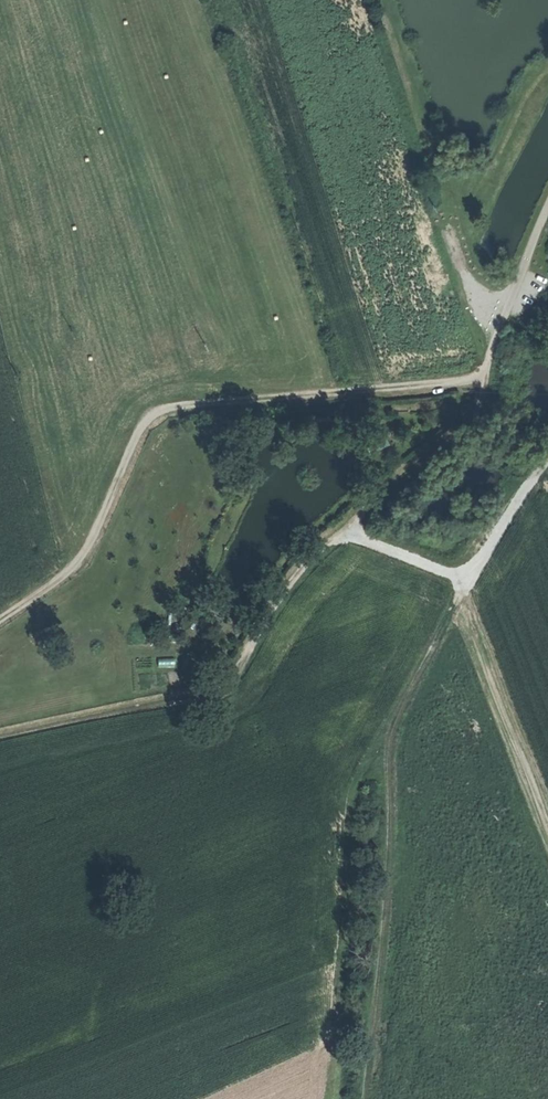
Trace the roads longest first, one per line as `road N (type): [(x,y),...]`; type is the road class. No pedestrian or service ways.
road 1 (track): [(362,1098),(387,870),(391,724),(489,532),(547,461)]
road 2 (track): [(484,379),(474,416),(296,579),(229,687),(0,736)]
road 3 (track): [(0,619),(81,558),(150,415),(484,379)]
road 4 (track): [(547,211),(484,379)]
road 5 (track): [(343,532),(463,579)]

